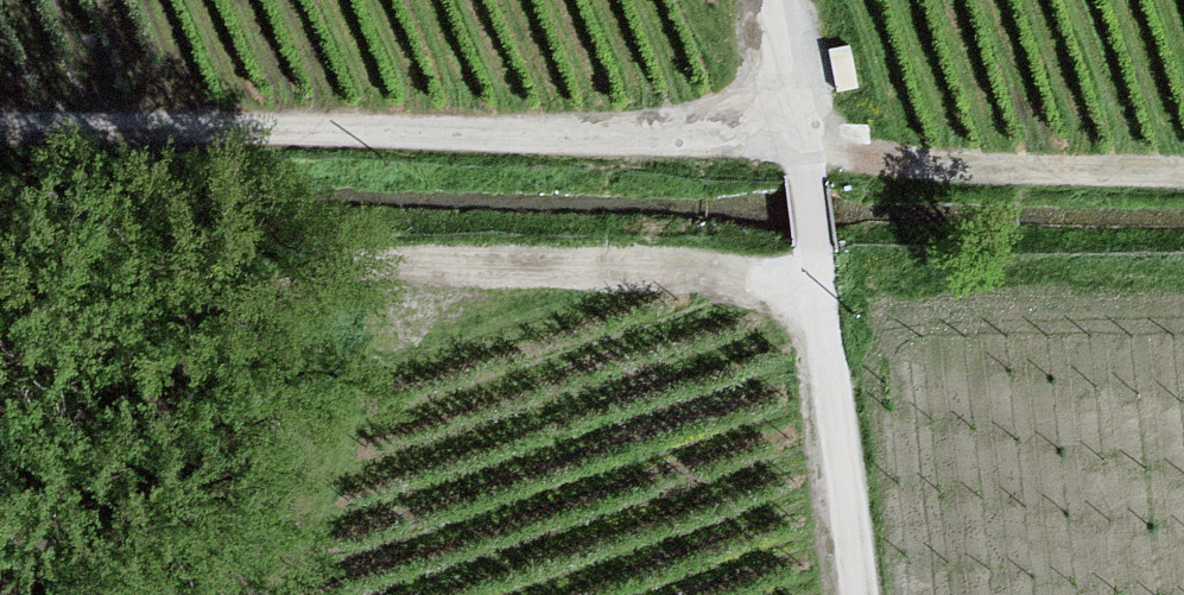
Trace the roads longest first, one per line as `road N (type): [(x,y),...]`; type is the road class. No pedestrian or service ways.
road 1 (track): [(1183,187),(962,188),(805,159),(0,140)]
road 2 (track): [(4,594),(285,277),(323,266),(819,280)]
road 3 (unclassified): [(855,594),(805,159),(775,0)]

